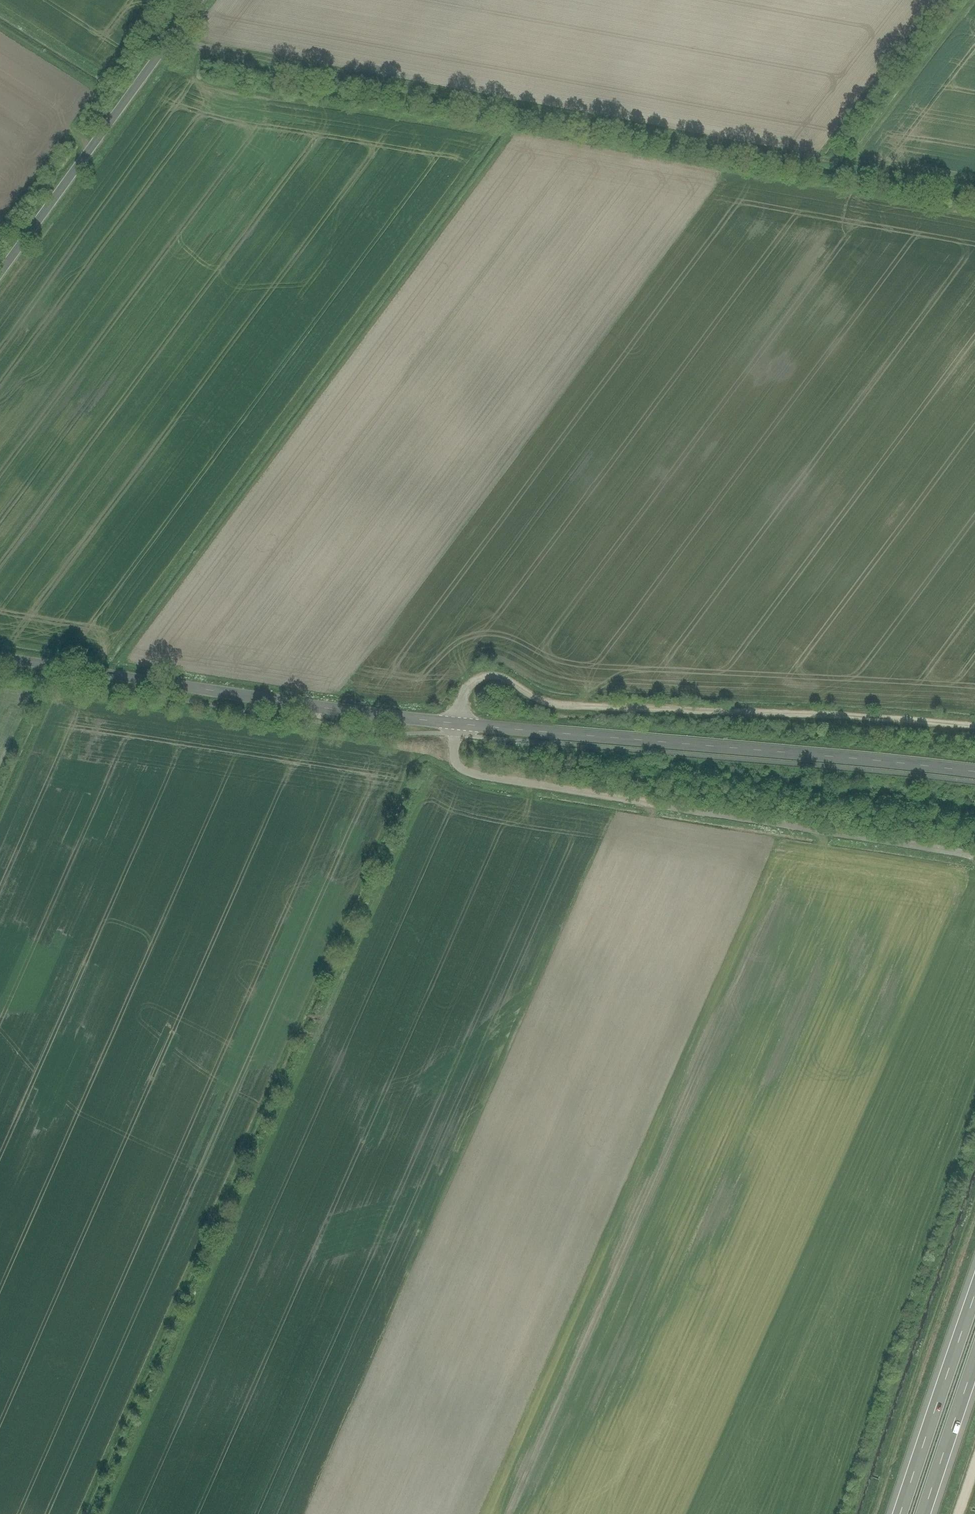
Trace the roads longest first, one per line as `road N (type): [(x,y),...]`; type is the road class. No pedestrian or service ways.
road 1 (tertiary): [(0,654),(456,723),(974,774)]
road 2 (track): [(974,727),(550,700),(486,678),(464,697),(456,723)]
road 3 (tertiary): [(0,272),(200,0)]
road 4 (motorway): [(974,1298),(903,1513)]
road 5 (motorway): [(925,1513),(974,1364)]

